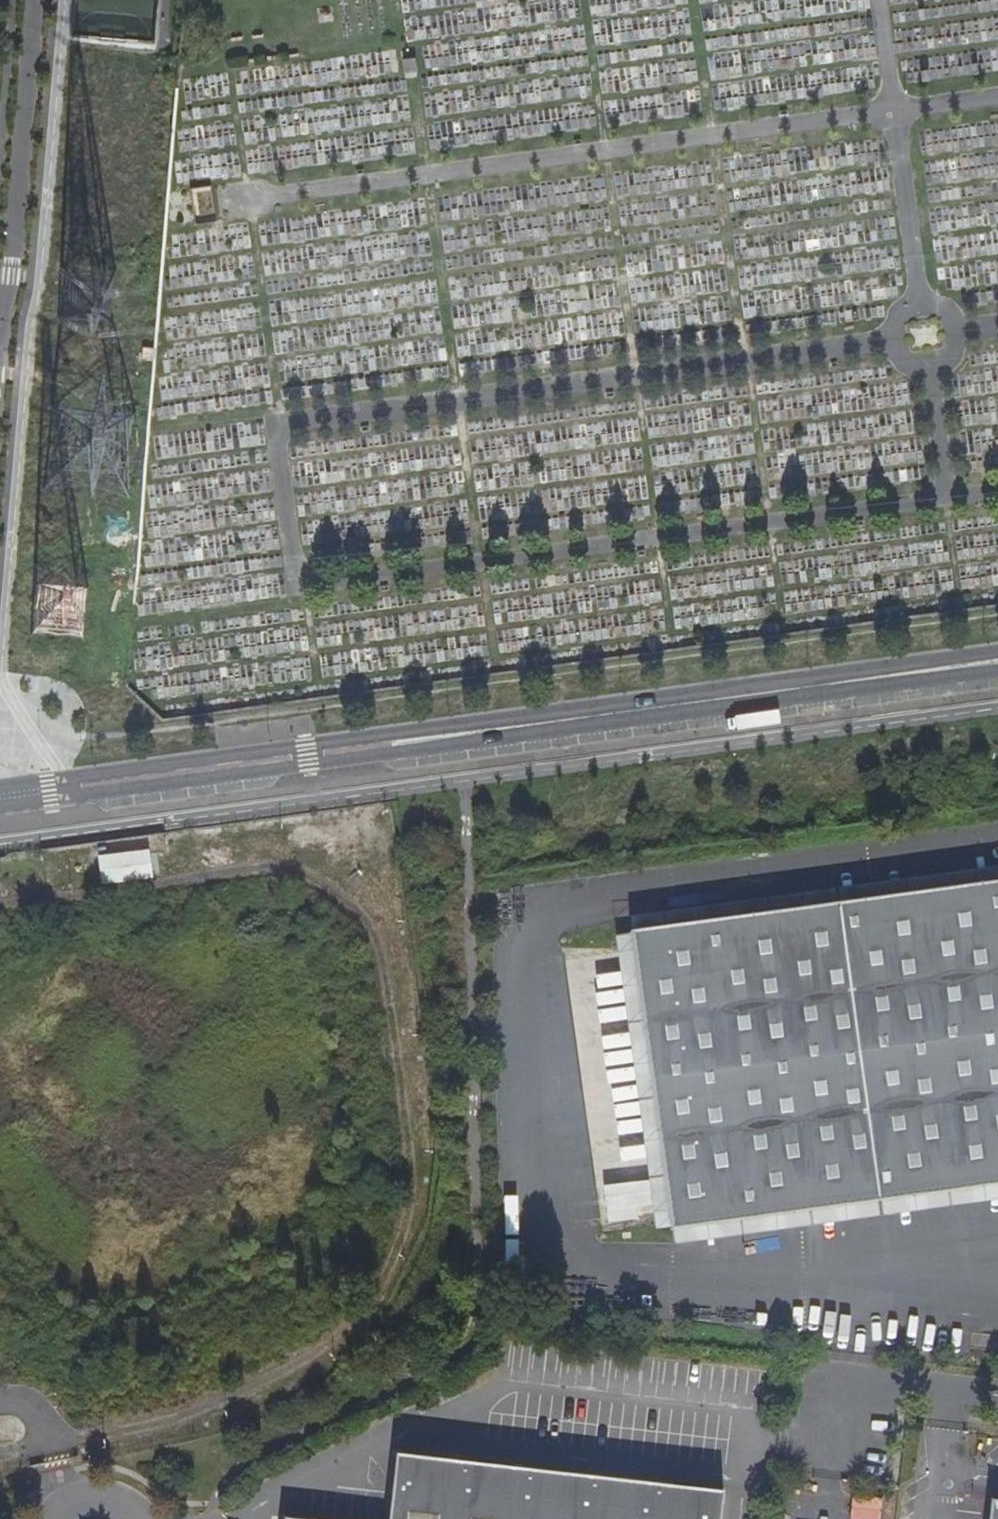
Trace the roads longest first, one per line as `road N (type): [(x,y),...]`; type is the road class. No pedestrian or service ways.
road 1 (tertiary): [(997,662),(0,797)]
road 2 (residential): [(0,327),(36,0)]

